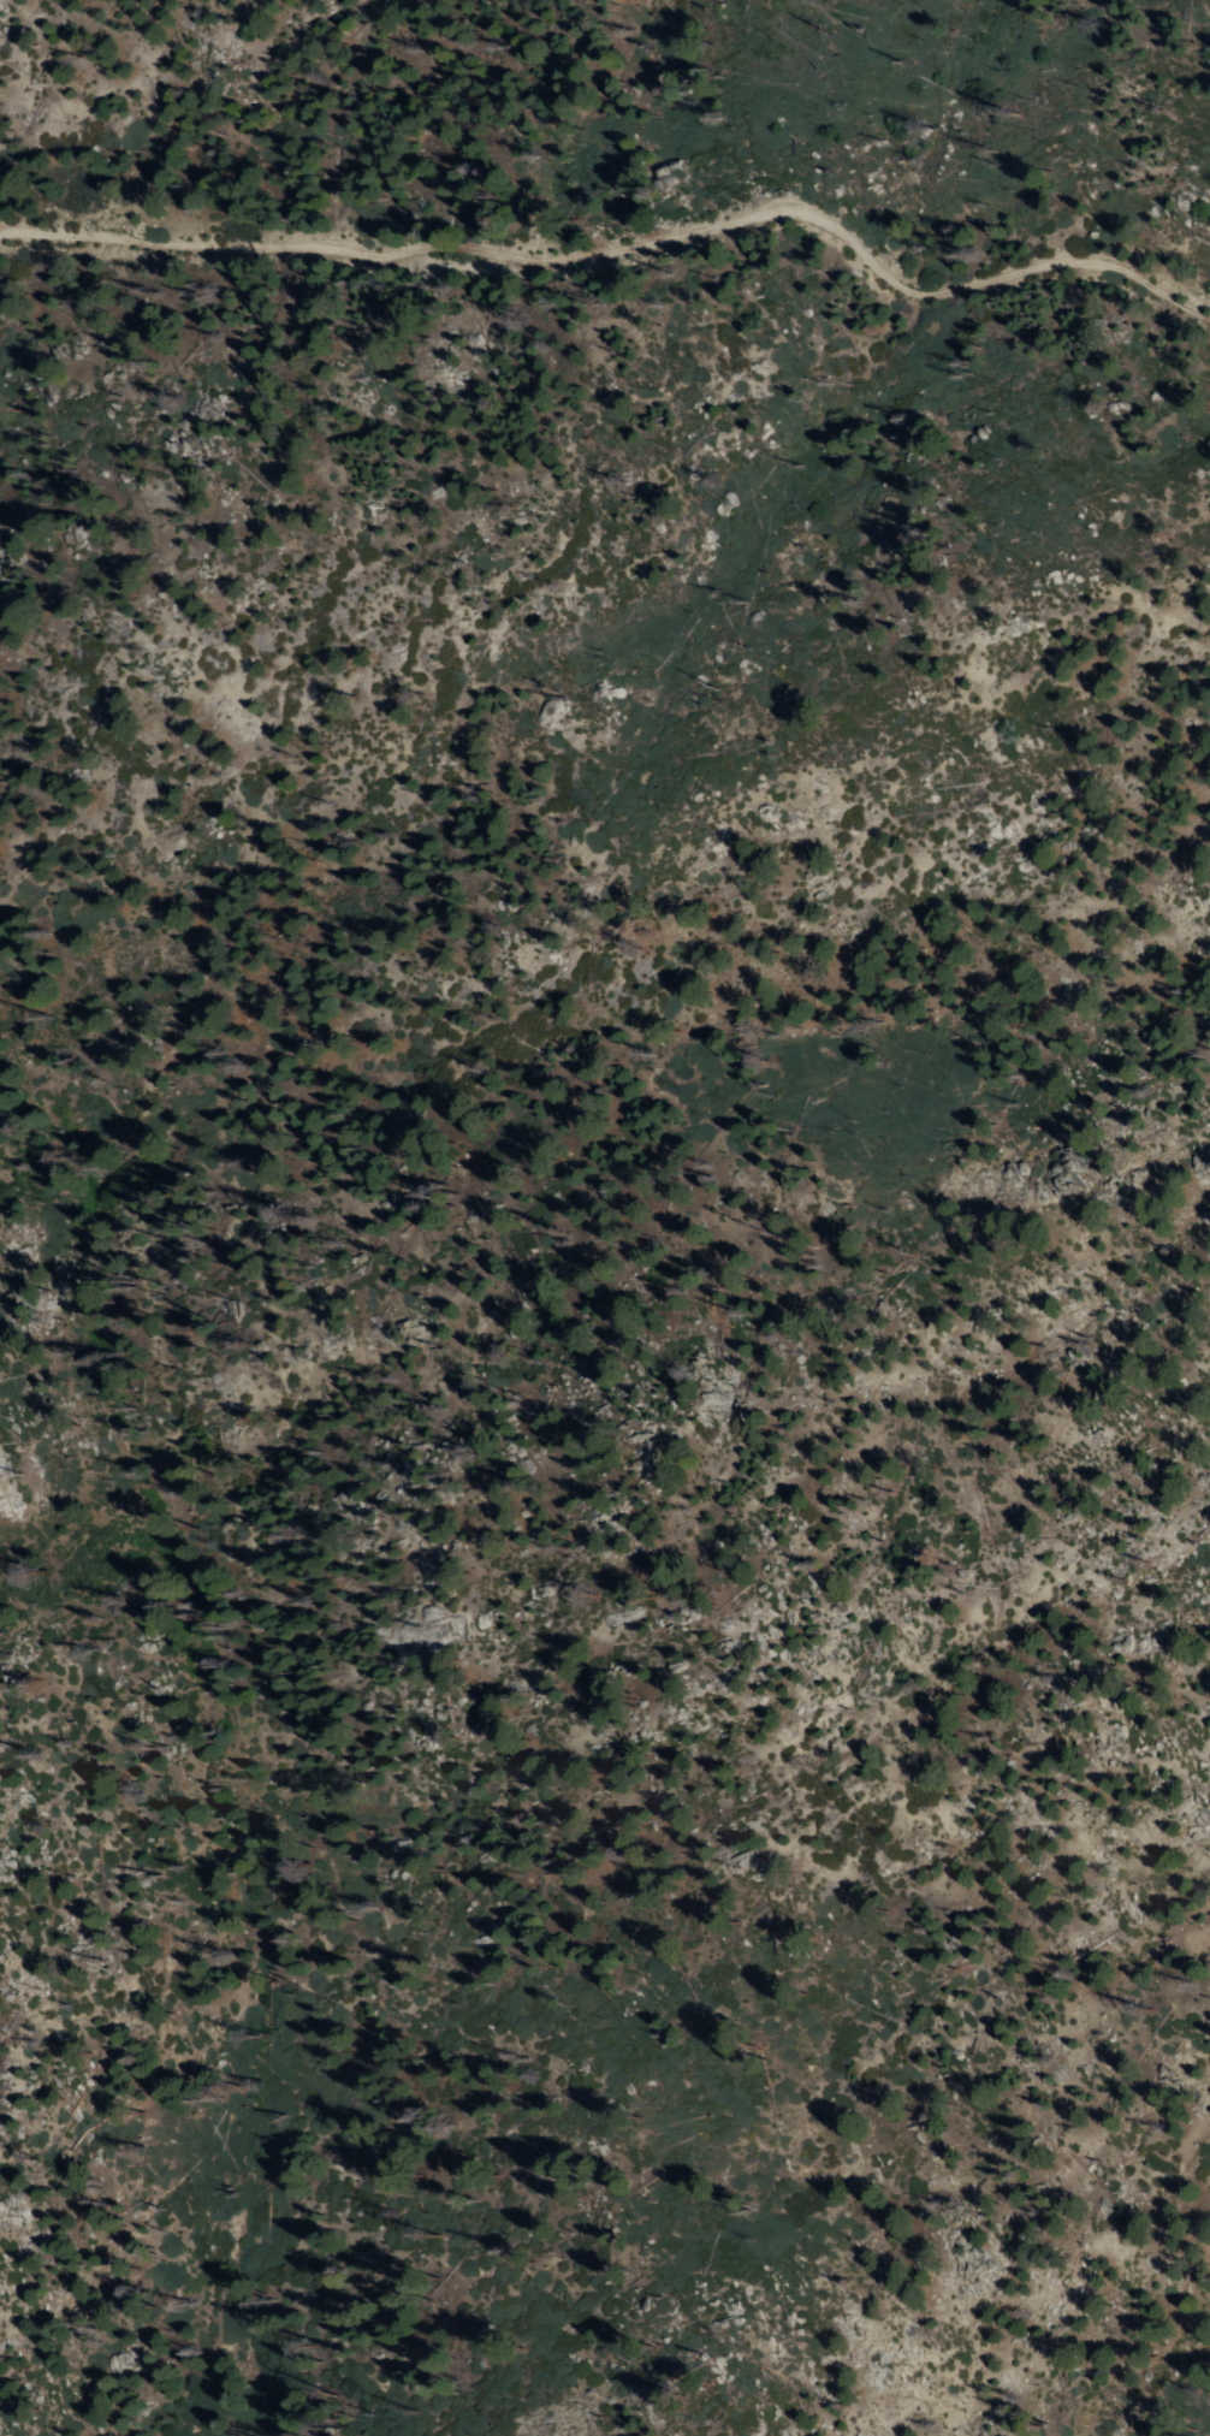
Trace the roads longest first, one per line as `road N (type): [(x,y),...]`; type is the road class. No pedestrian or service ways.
road 1 (track): [(1209,312),(1076,256),(902,288),(797,214),(398,254),(0,234)]

